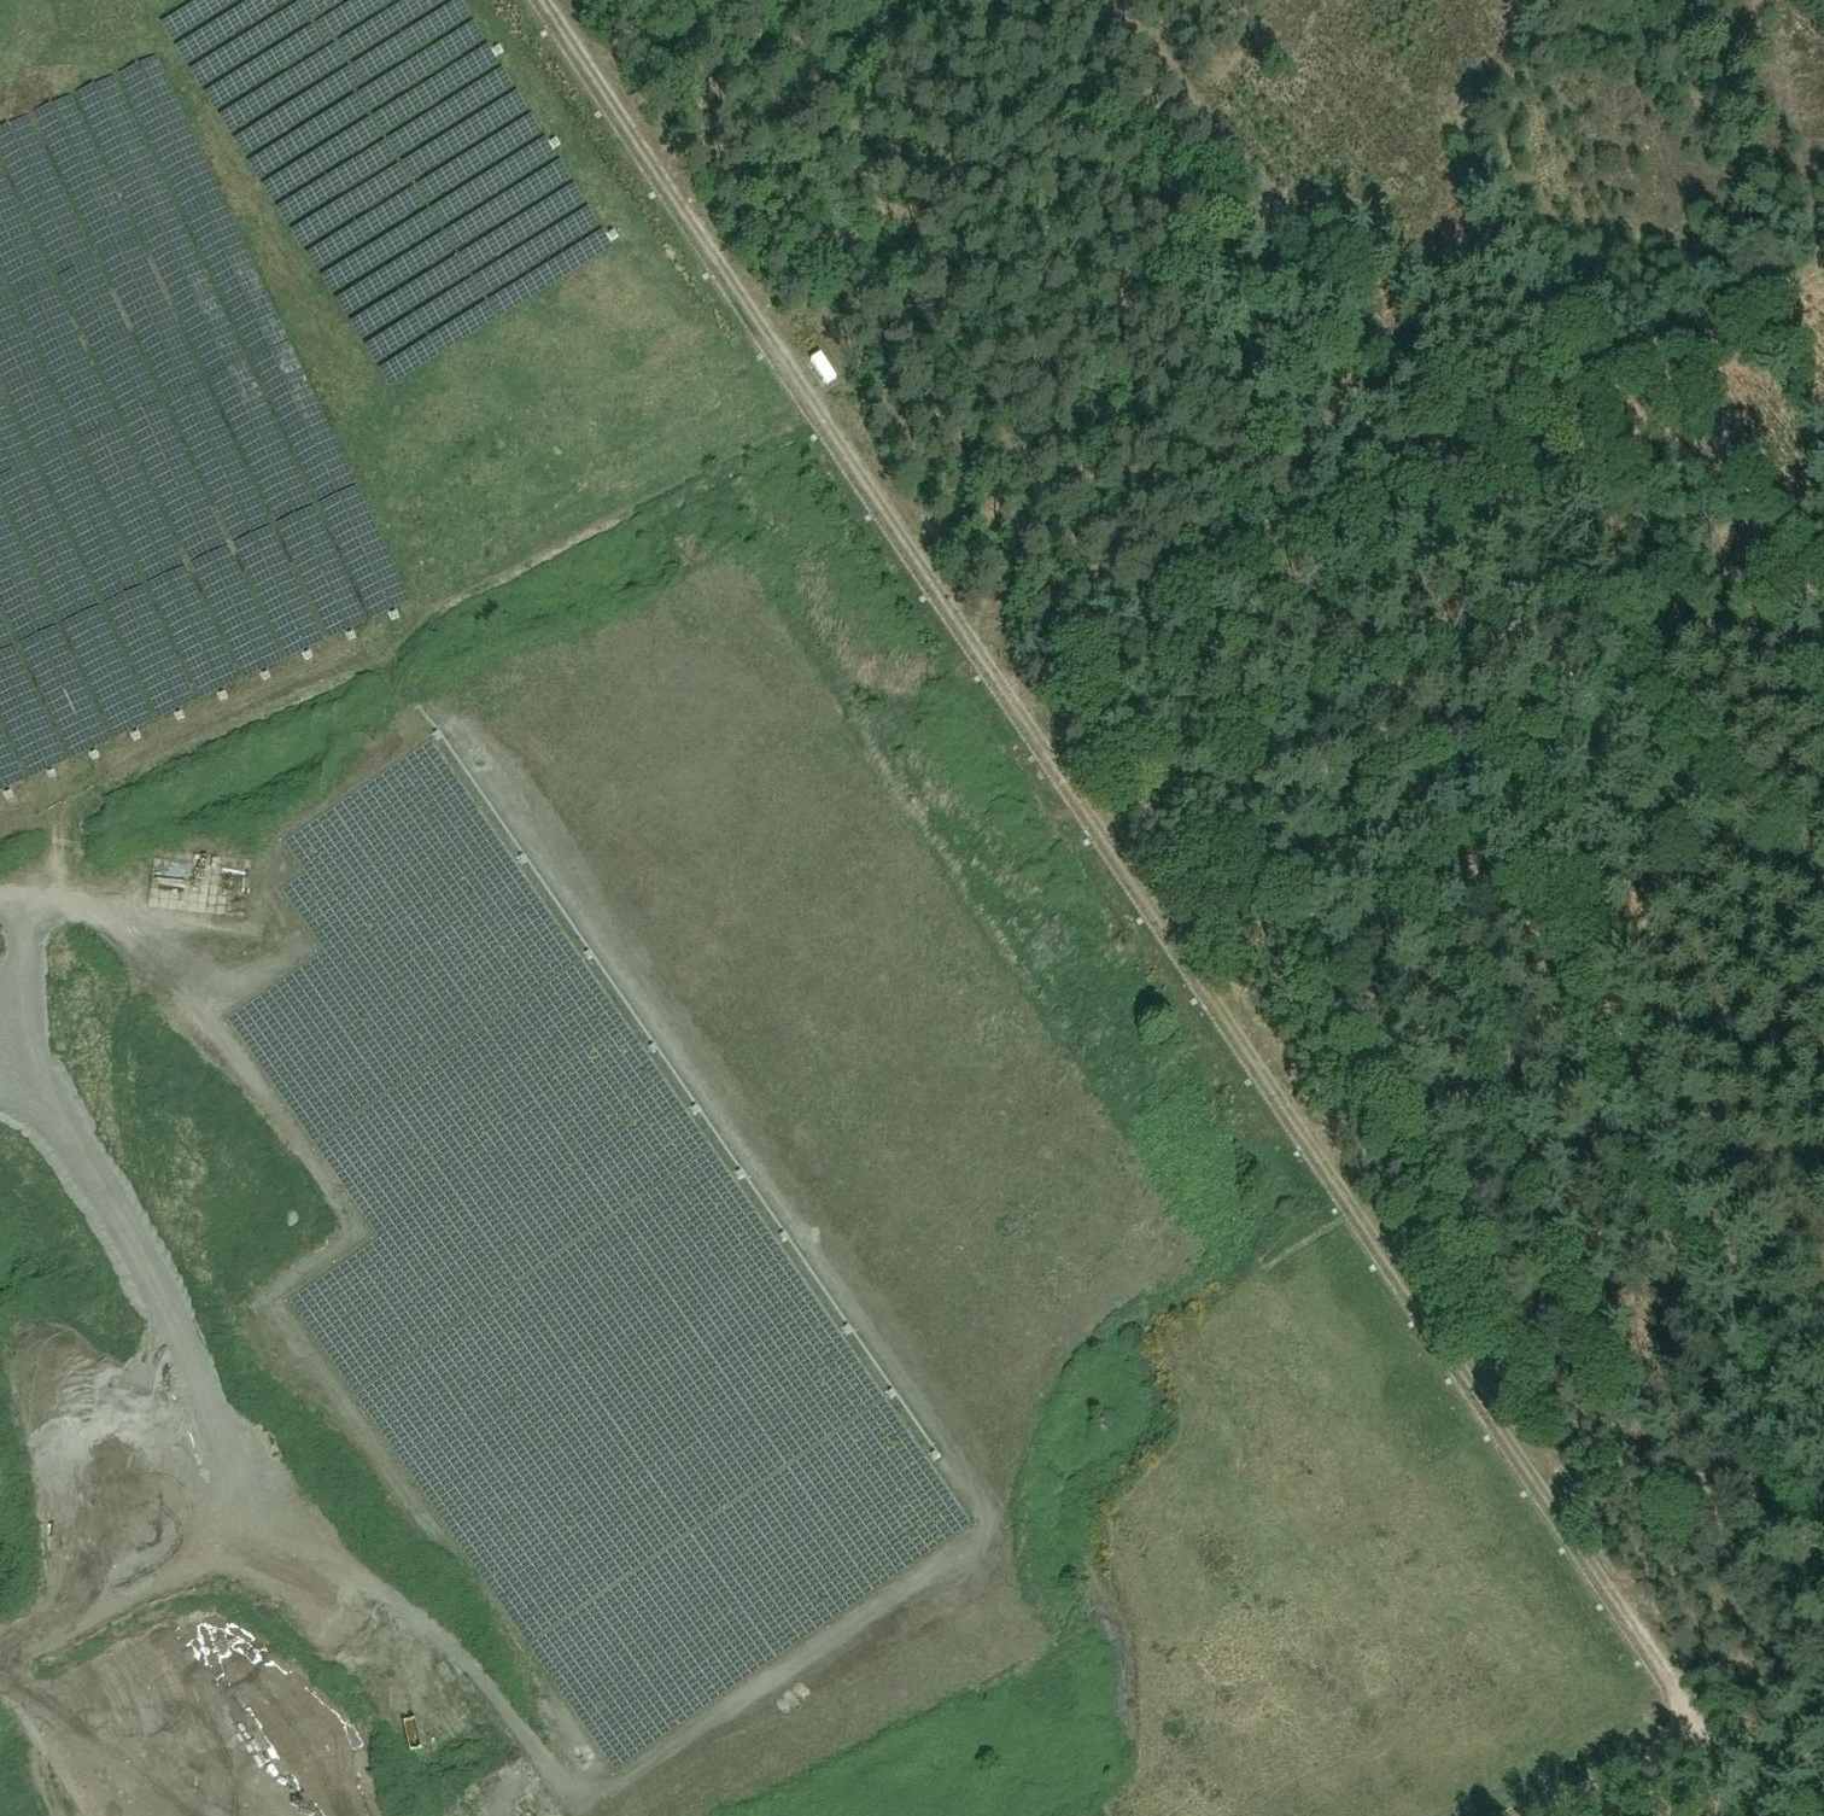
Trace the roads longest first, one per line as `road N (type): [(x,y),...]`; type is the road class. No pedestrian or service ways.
road 1 (track): [(1523,1815),(1663,1743),(1679,1720),(1672,1681),(546,0)]
road 2 (track): [(0,1660),(202,1549),(224,1523),(229,1498),(227,1466),(197,1365),(165,1290),(44,1079),(26,898)]
road 3 (track): [(1823,888),(1486,455)]
road 4 (track): [(203,925),(0,898)]

